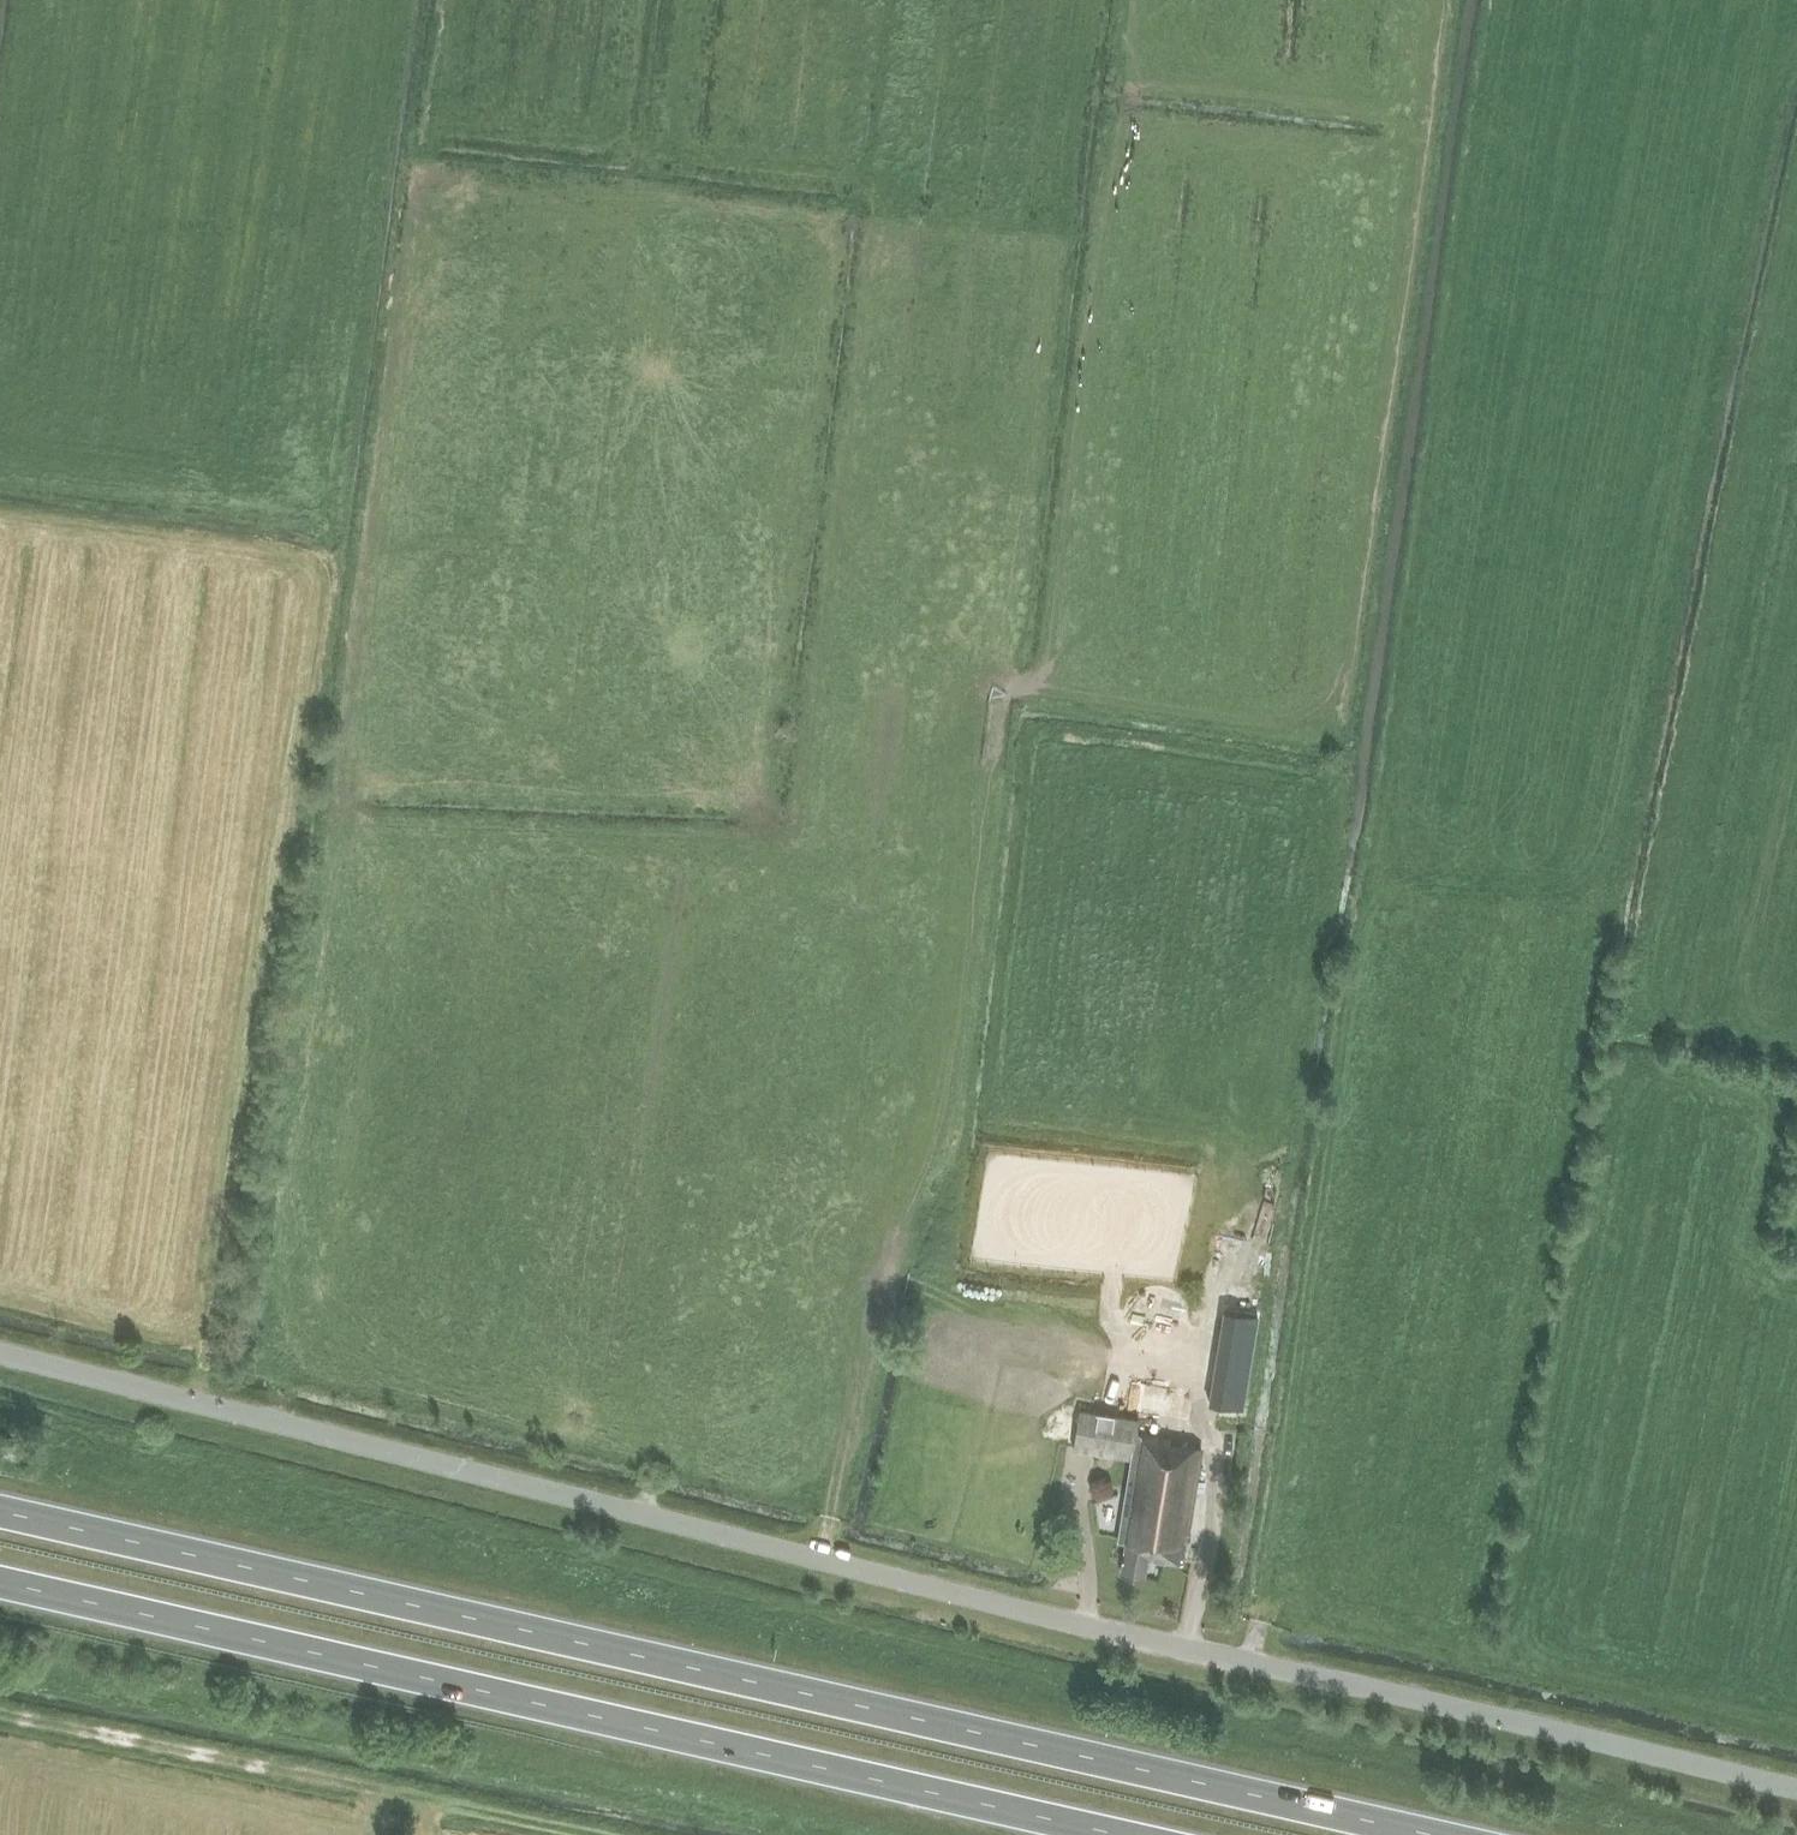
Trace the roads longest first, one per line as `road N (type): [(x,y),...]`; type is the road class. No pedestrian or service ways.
road 1 (unclassified): [(1796,1791),(0,1355)]
road 2 (trunk): [(1431,1834),(0,1511)]
road 3 (trunk): [(0,1581),(1121,1834)]

